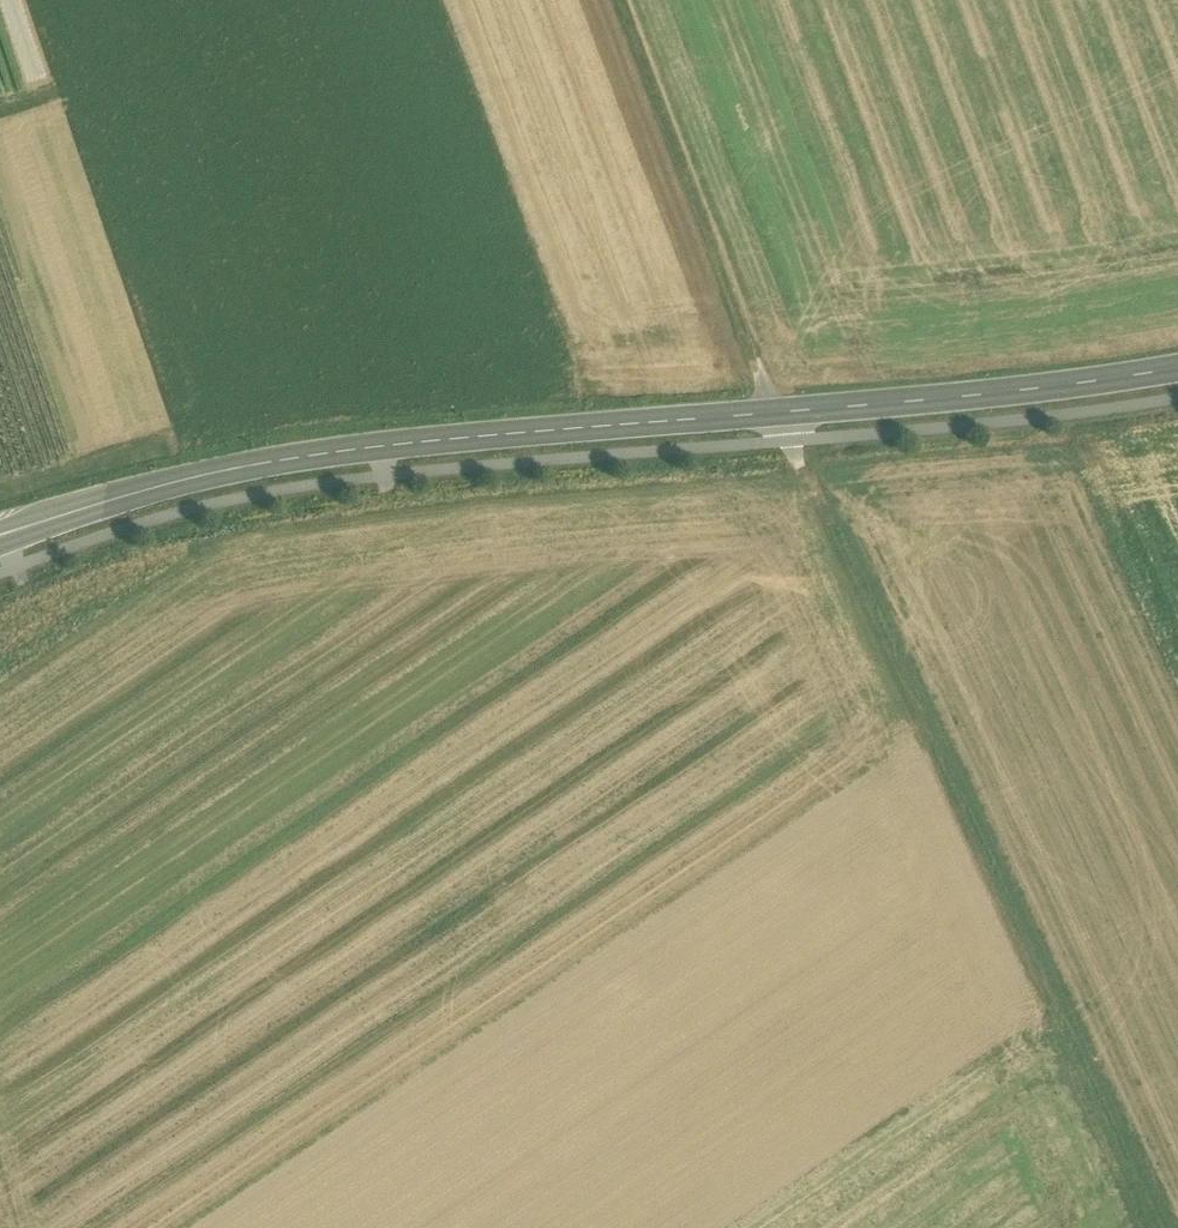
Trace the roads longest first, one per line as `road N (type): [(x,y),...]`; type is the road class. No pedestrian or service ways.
road 1 (secondary): [(0,536),(239,469),(368,449),(970,397),(1177,371)]
road 2 (track): [(1155,1227),(776,414)]
road 3 (track): [(622,0),(776,414)]

